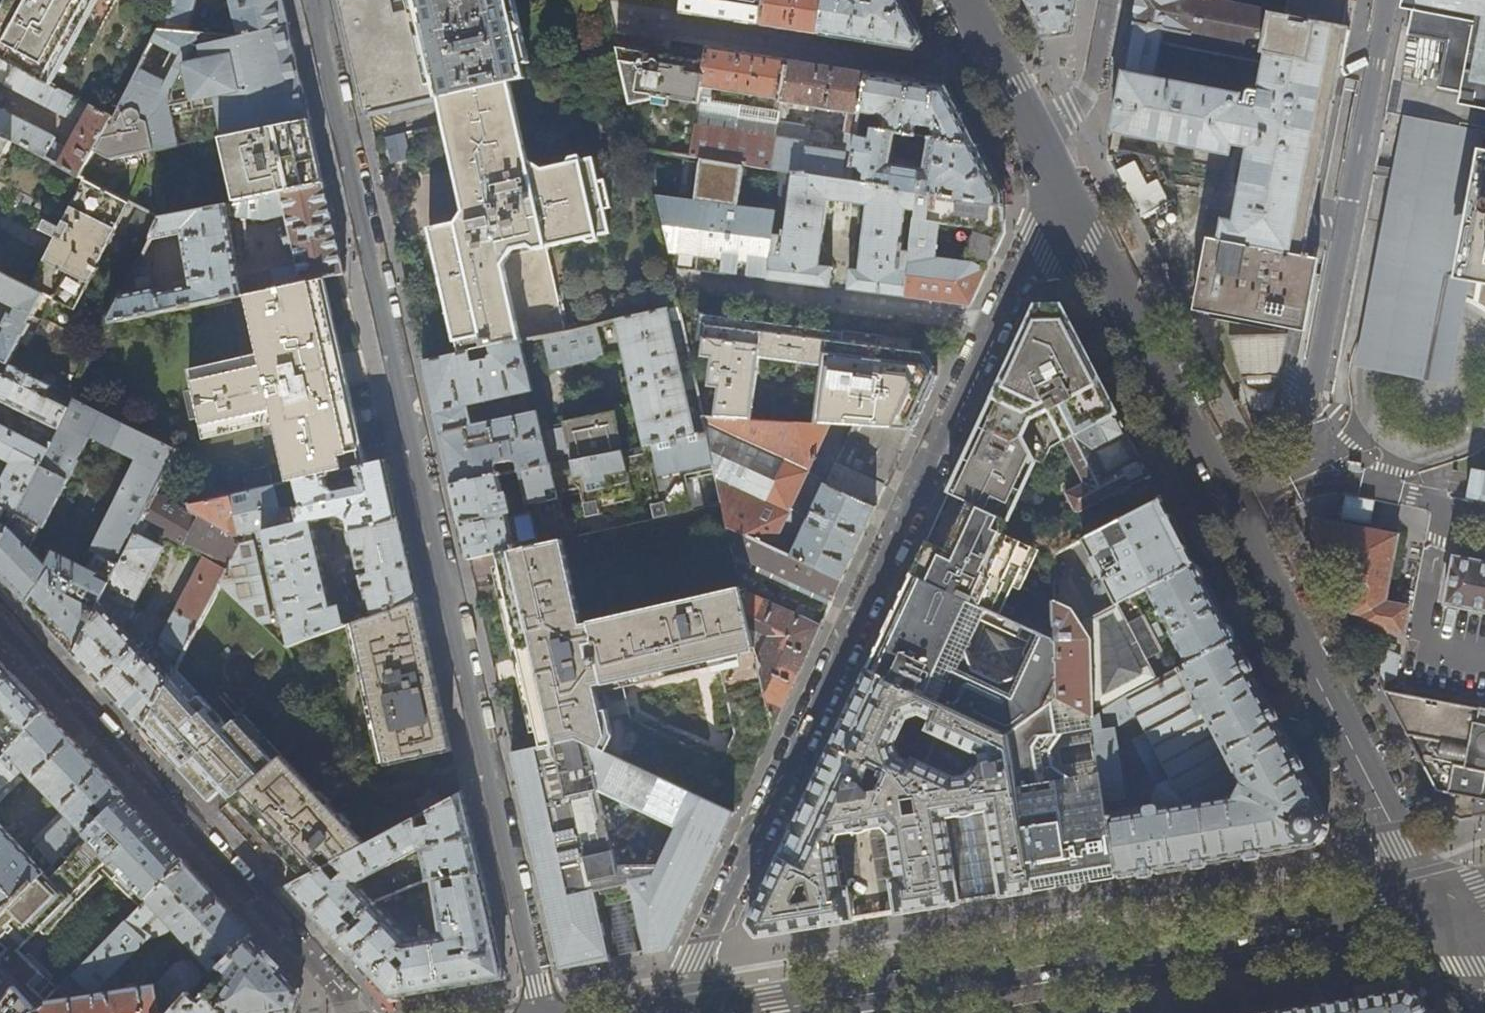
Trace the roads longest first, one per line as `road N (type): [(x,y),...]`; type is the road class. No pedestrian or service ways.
road 1 (residential): [(540,1012),(312,0)]
road 2 (residential): [(671,1012),(1038,247),(1057,194)]
road 3 (residential): [(1057,194),(1426,903)]
road 4 (secondary): [(764,1012),(1426,903)]
road 5 (residential): [(0,624),(352,1012)]
road 6 (residential): [(637,19),(1006,77)]
road 7 (residential): [(1006,77),(1057,194)]
road 8 (residential): [(1483,1012),(1426,903)]

